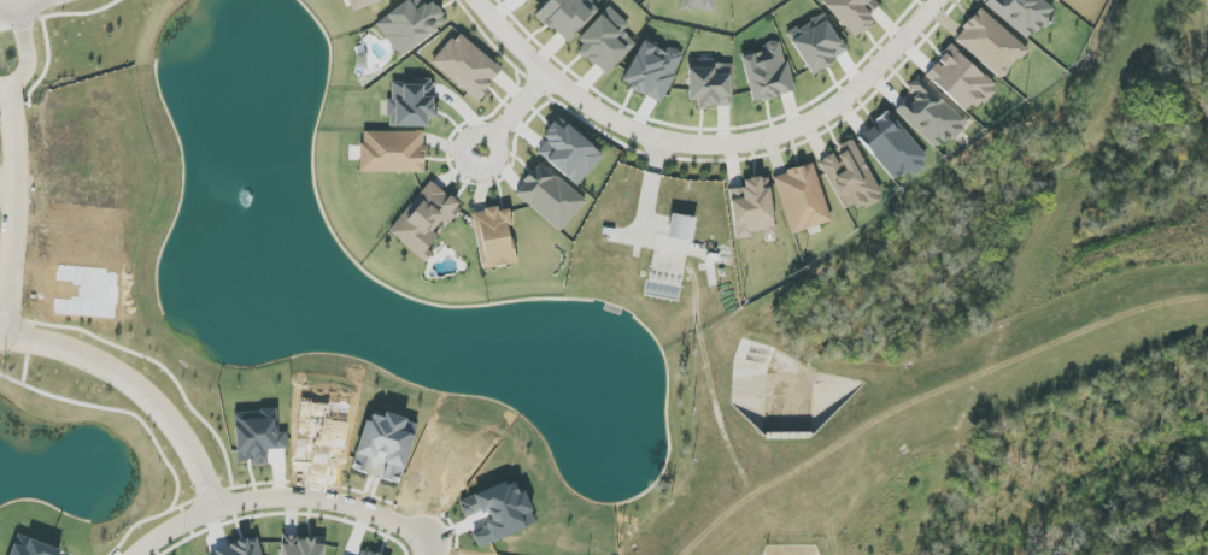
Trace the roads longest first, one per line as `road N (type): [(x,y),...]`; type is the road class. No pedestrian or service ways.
road 1 (residential): [(477,0),(587,105),(645,135),(717,146),(786,132),(825,112),(863,83),(937,0)]
road 2 (residential): [(136,554),(218,507),(266,497),(313,497),(391,519),(410,529),(424,554)]
road 3 (residential): [(0,341),(65,352),(110,368),(145,395),(174,427),(218,507)]
road 4 (track): [(1207,306),(975,411)]
road 5 (residential): [(2,341),(13,188),(6,88)]

